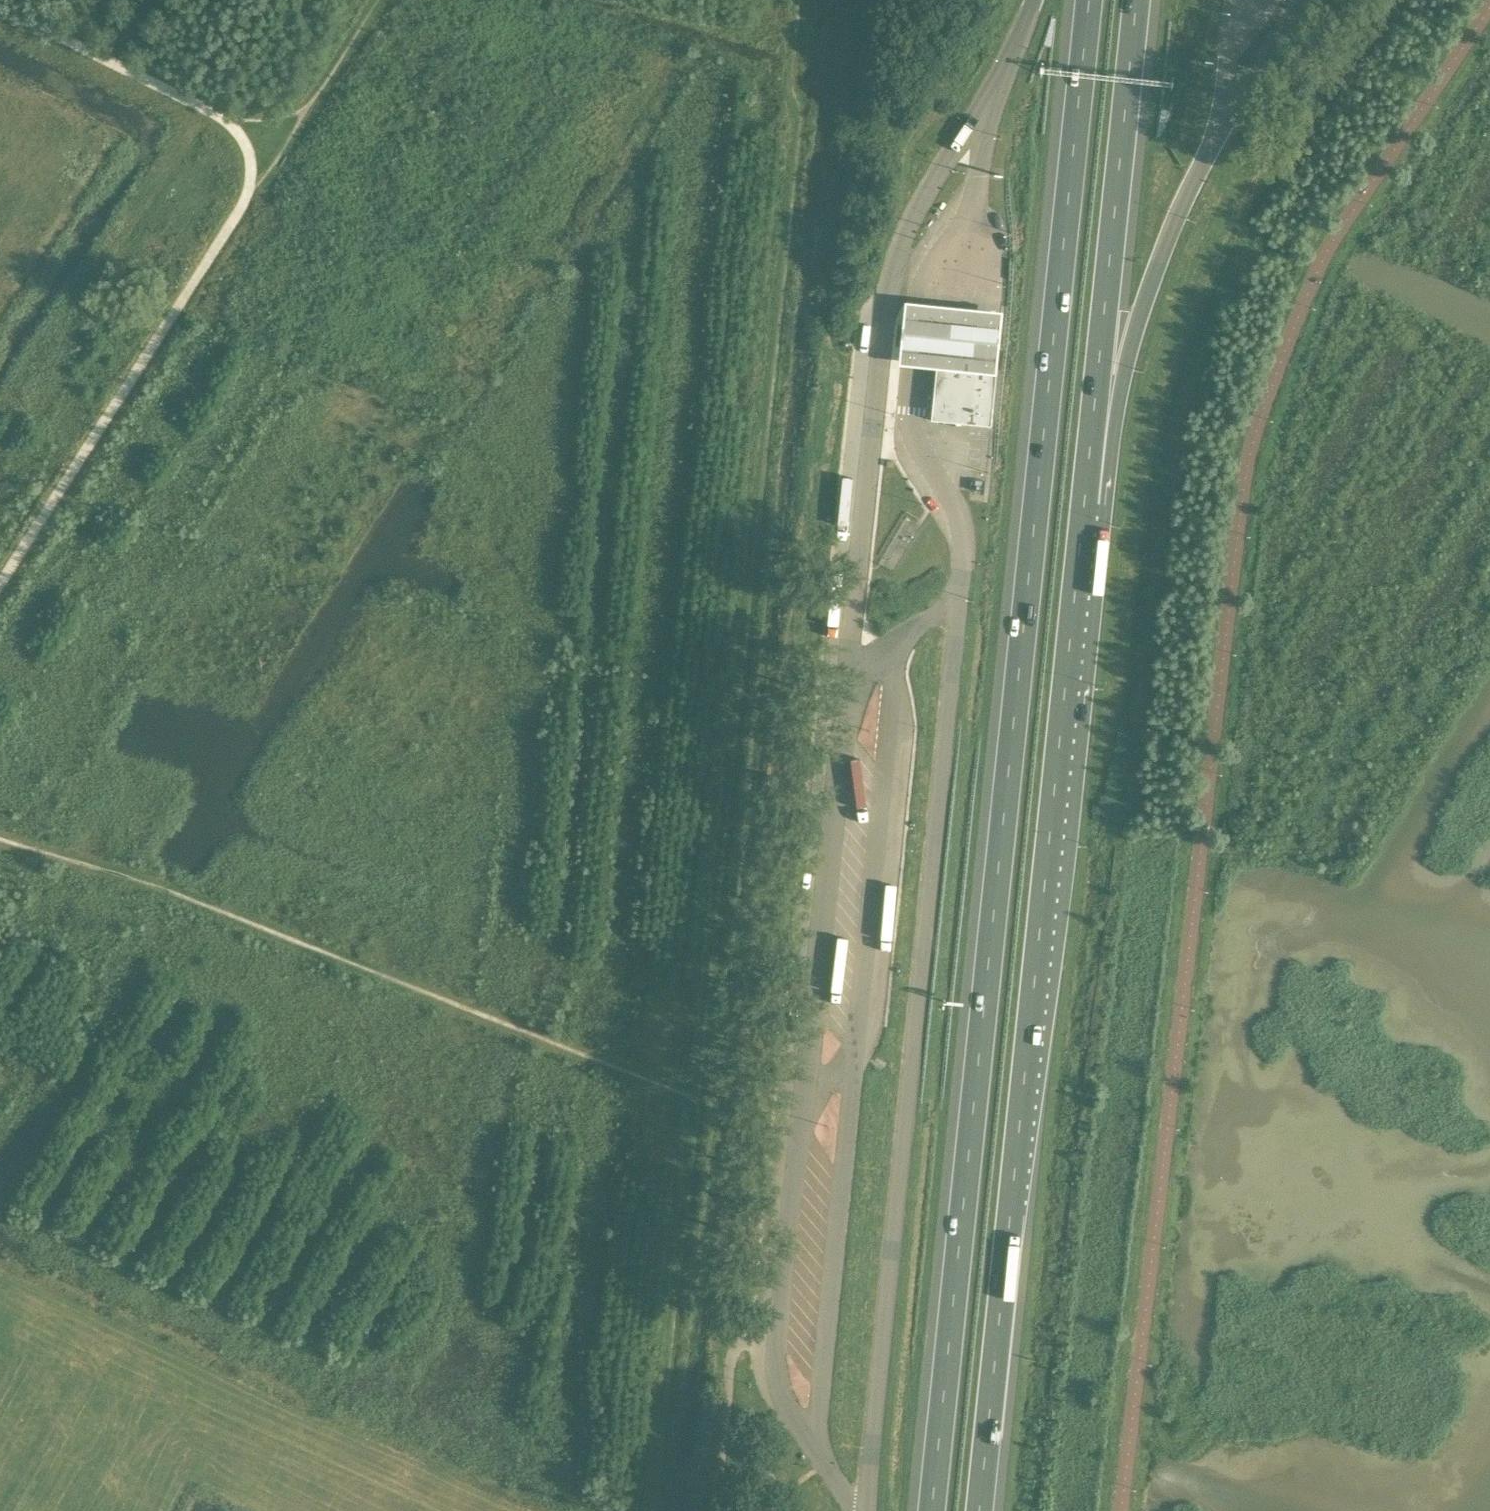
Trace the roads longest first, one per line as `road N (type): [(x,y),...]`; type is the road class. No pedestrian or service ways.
road 1 (motorway): [(1089,0),(932,1510)]
road 2 (motorway): [(978,1510),(1084,508)]
road 3 (motorway): [(1084,508),(1137,0)]
road 4 (motorway): [(1084,508),(1163,243),(1217,135)]

